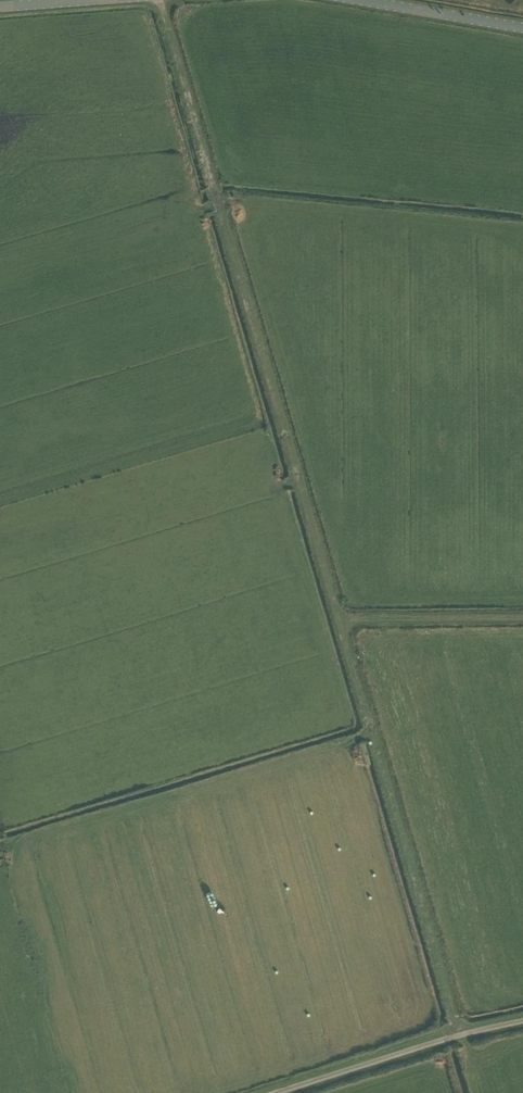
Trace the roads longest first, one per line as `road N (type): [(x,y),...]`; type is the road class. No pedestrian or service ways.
road 1 (track): [(158,0),(458,1037)]
road 2 (unclassified): [(283,1092),(522,1023)]
road 3 (track): [(339,619),(522,617)]
road 4 (unclassified): [(522,25),(372,0)]

